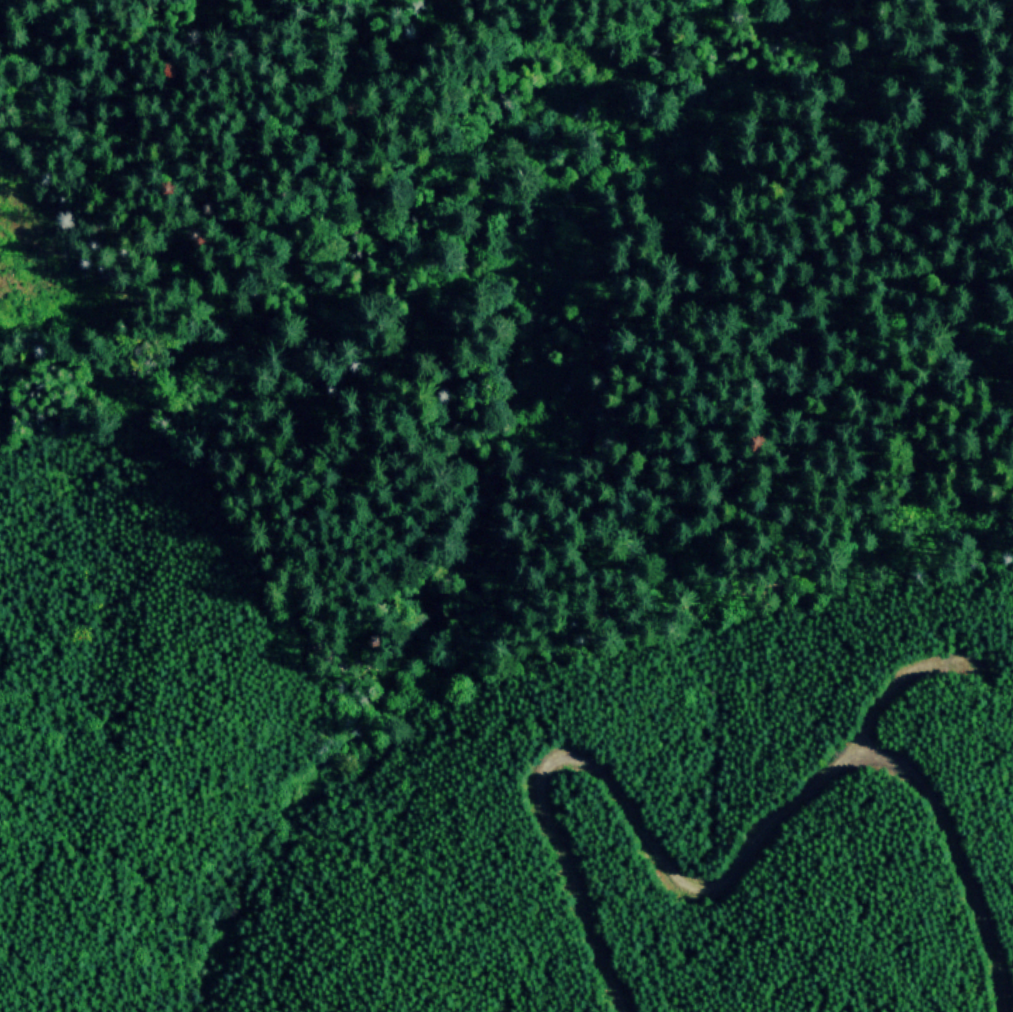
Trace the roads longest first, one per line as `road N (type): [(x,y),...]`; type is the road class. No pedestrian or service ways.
road 1 (track): [(624,1011),(545,810),(540,779),(547,765),(569,754),(601,776),(671,875),(709,892),(723,887),(795,801),(837,768),(863,752),(896,759),(922,785),(967,874),(988,943),(996,1011)]
road 2 (track): [(709,120),(980,44),(1012,44)]
road 3 (track): [(863,752),(900,682),(981,655)]

